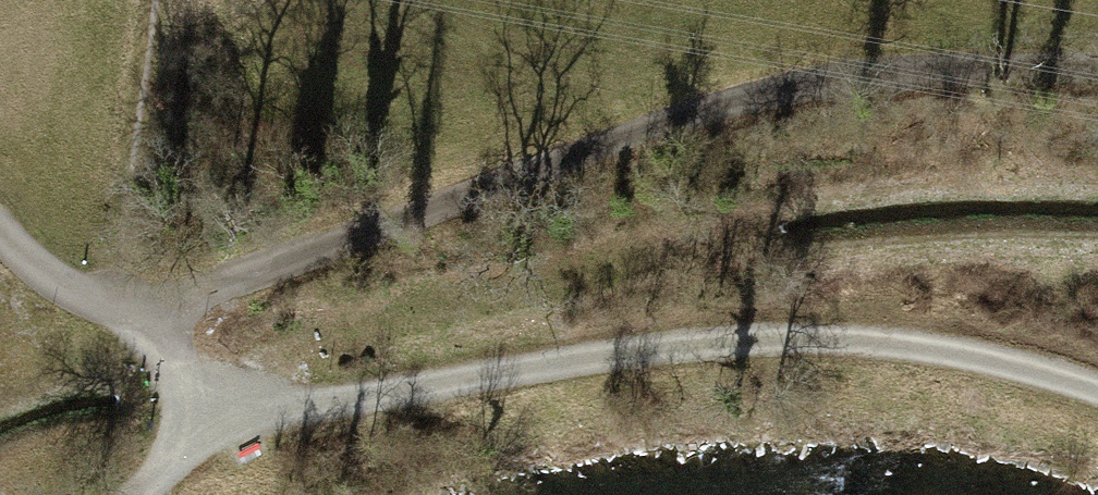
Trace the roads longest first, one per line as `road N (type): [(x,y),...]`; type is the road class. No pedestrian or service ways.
road 1 (unclassified): [(0,232),(64,284),(143,310),(767,87),(1016,69),(1097,74)]
road 2 (track): [(1097,387),(969,353),(796,338),(649,347),(225,418)]
road 3 (track): [(143,310),(225,418)]

